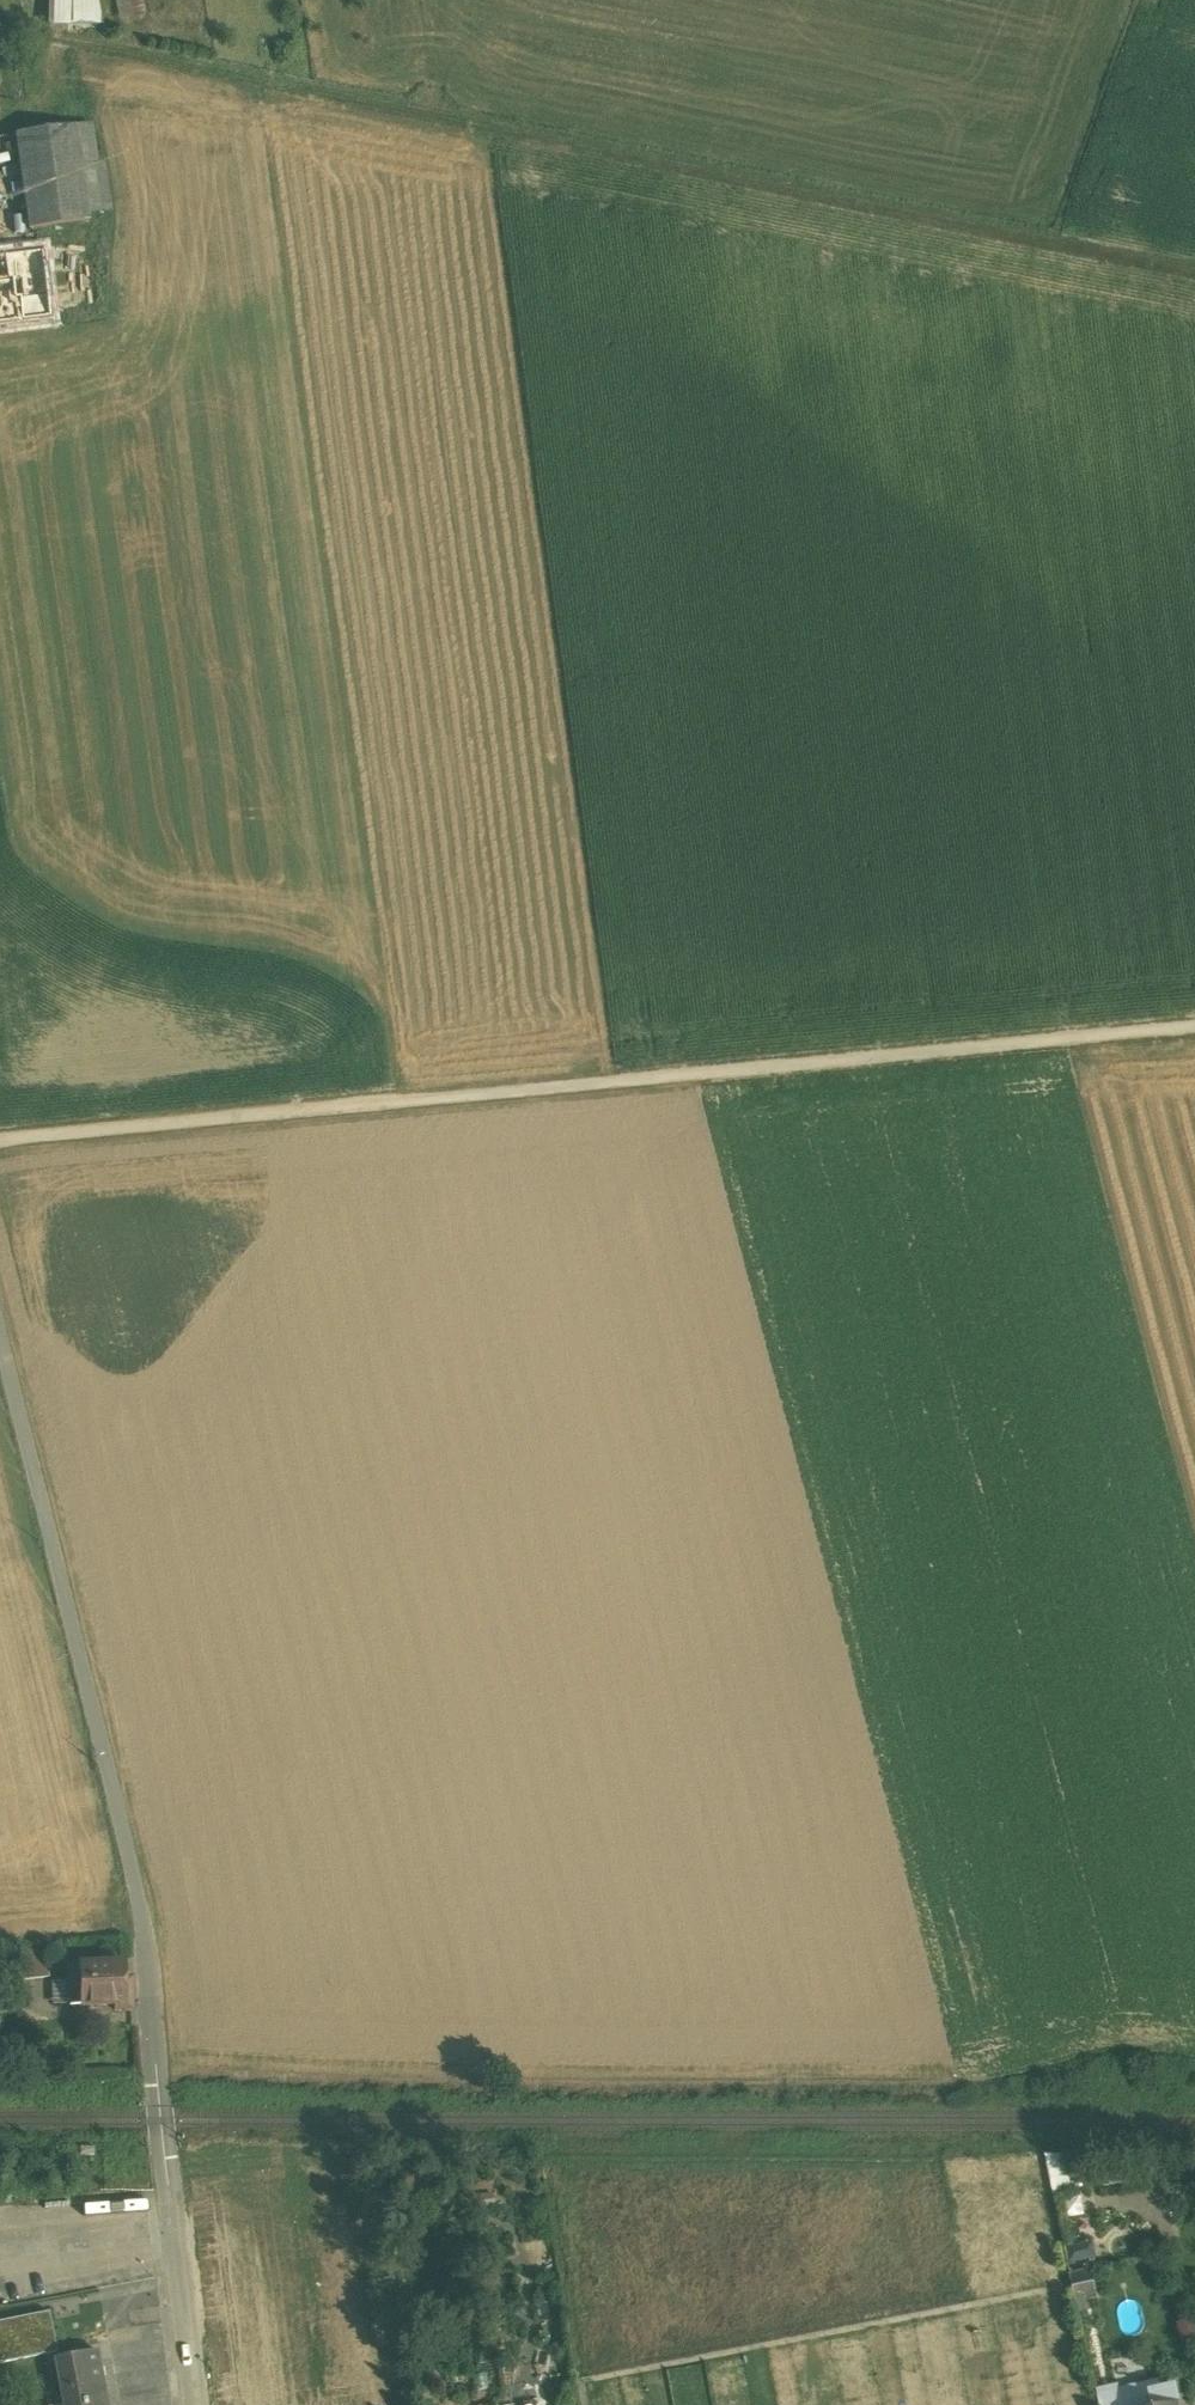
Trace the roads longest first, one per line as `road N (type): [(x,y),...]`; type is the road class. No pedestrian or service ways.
road 1 (track): [(0,32),(1194,272)]
road 2 (track): [(1194,1026),(0,1141)]
road 3 (unclassified): [(143,1924),(0,1337)]
road 4 (residential): [(197,2404),(143,1924)]

